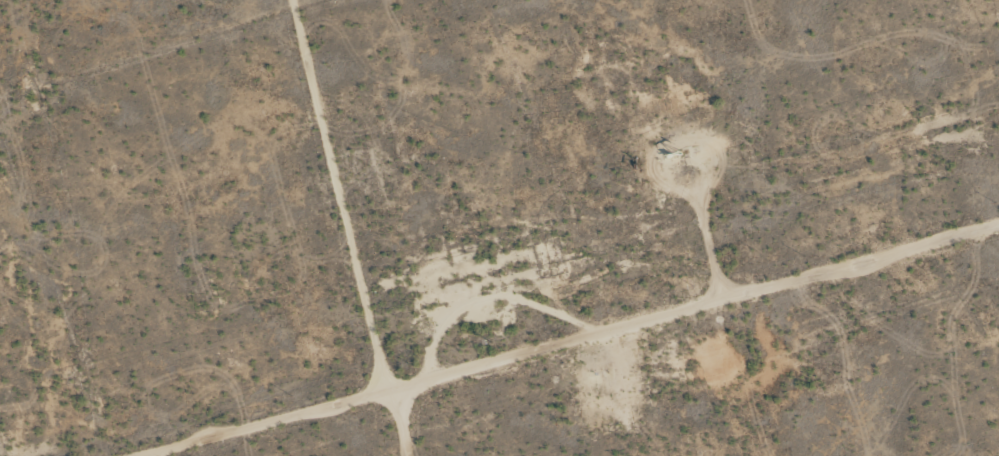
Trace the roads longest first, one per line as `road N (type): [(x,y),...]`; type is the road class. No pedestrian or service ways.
road 1 (track): [(9,455),(998,203)]

